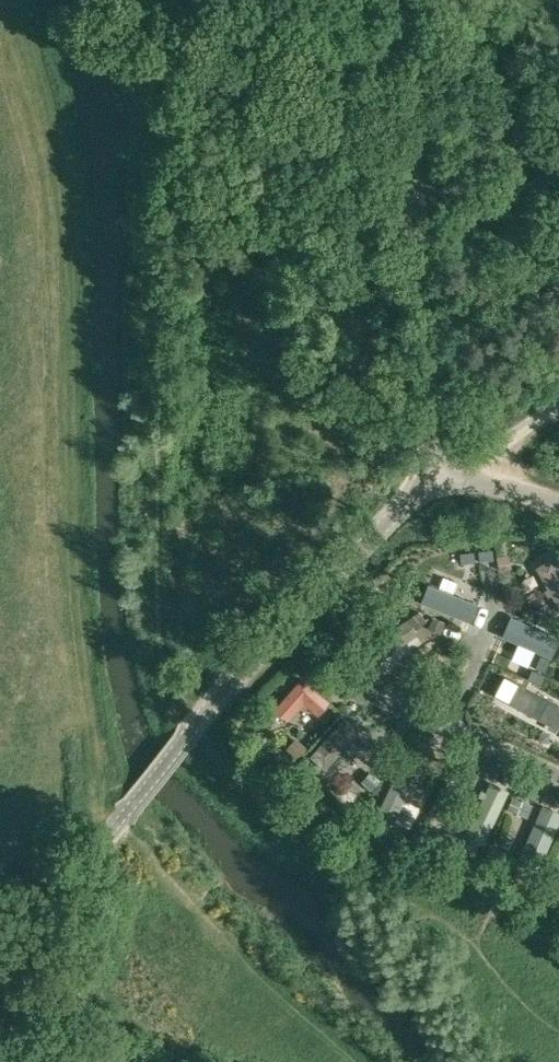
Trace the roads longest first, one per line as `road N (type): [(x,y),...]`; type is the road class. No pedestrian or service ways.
road 1 (unclassified): [(0,964),(235,675),(423,480)]
road 2 (unclassified): [(423,480),(433,433),(398,0)]
road 3 (unclassified): [(423,480),(558,401)]
road 4 (unclassified): [(558,502),(474,482),(423,480)]

